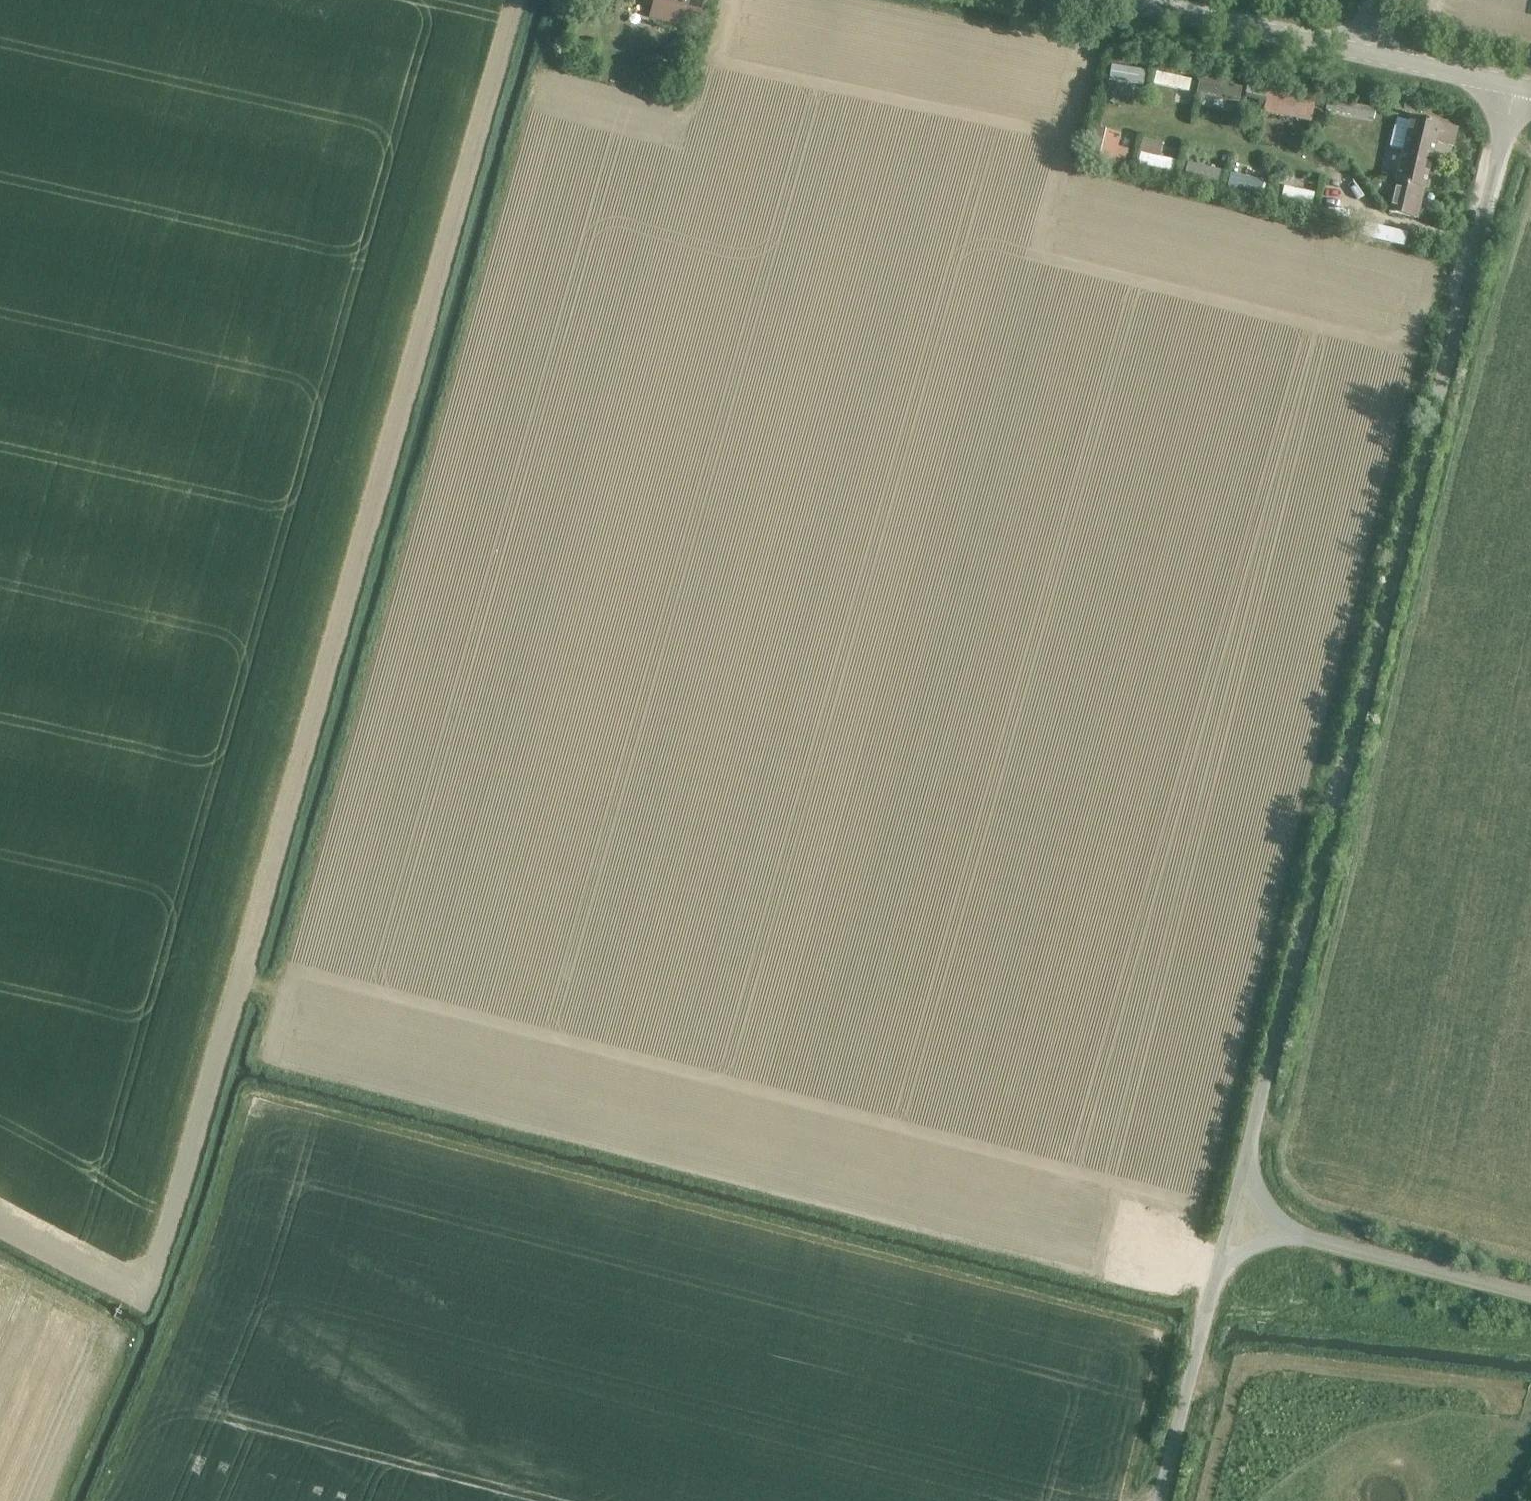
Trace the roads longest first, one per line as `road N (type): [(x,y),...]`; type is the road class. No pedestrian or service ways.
road 1 (unclassified): [(1246,1167),(1515,84)]
road 2 (tertiary): [(1361,52),(1107,0)]
road 3 (unclassified): [(1158,1500),(1222,1259)]
road 4 (unclassified): [(1530,1290),(1291,1233)]
road 5 (tertiary): [(1515,84),(1361,52)]

